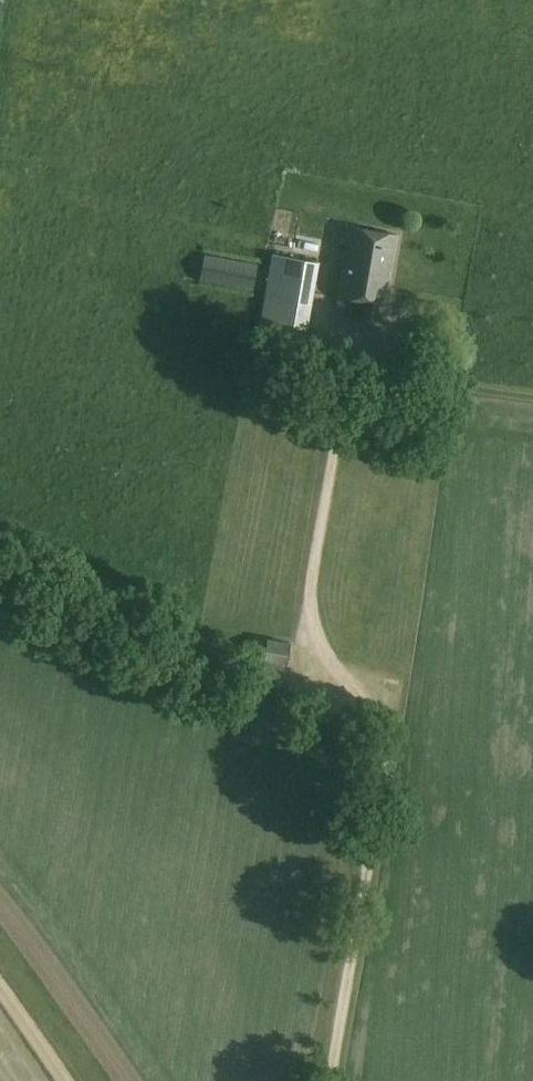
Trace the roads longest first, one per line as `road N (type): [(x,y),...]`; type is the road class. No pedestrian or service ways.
road 1 (unclassified): [(348,367),(300,659),(317,690),(376,724),(383,755),(328,1080)]
road 2 (track): [(348,367),(532,396)]

